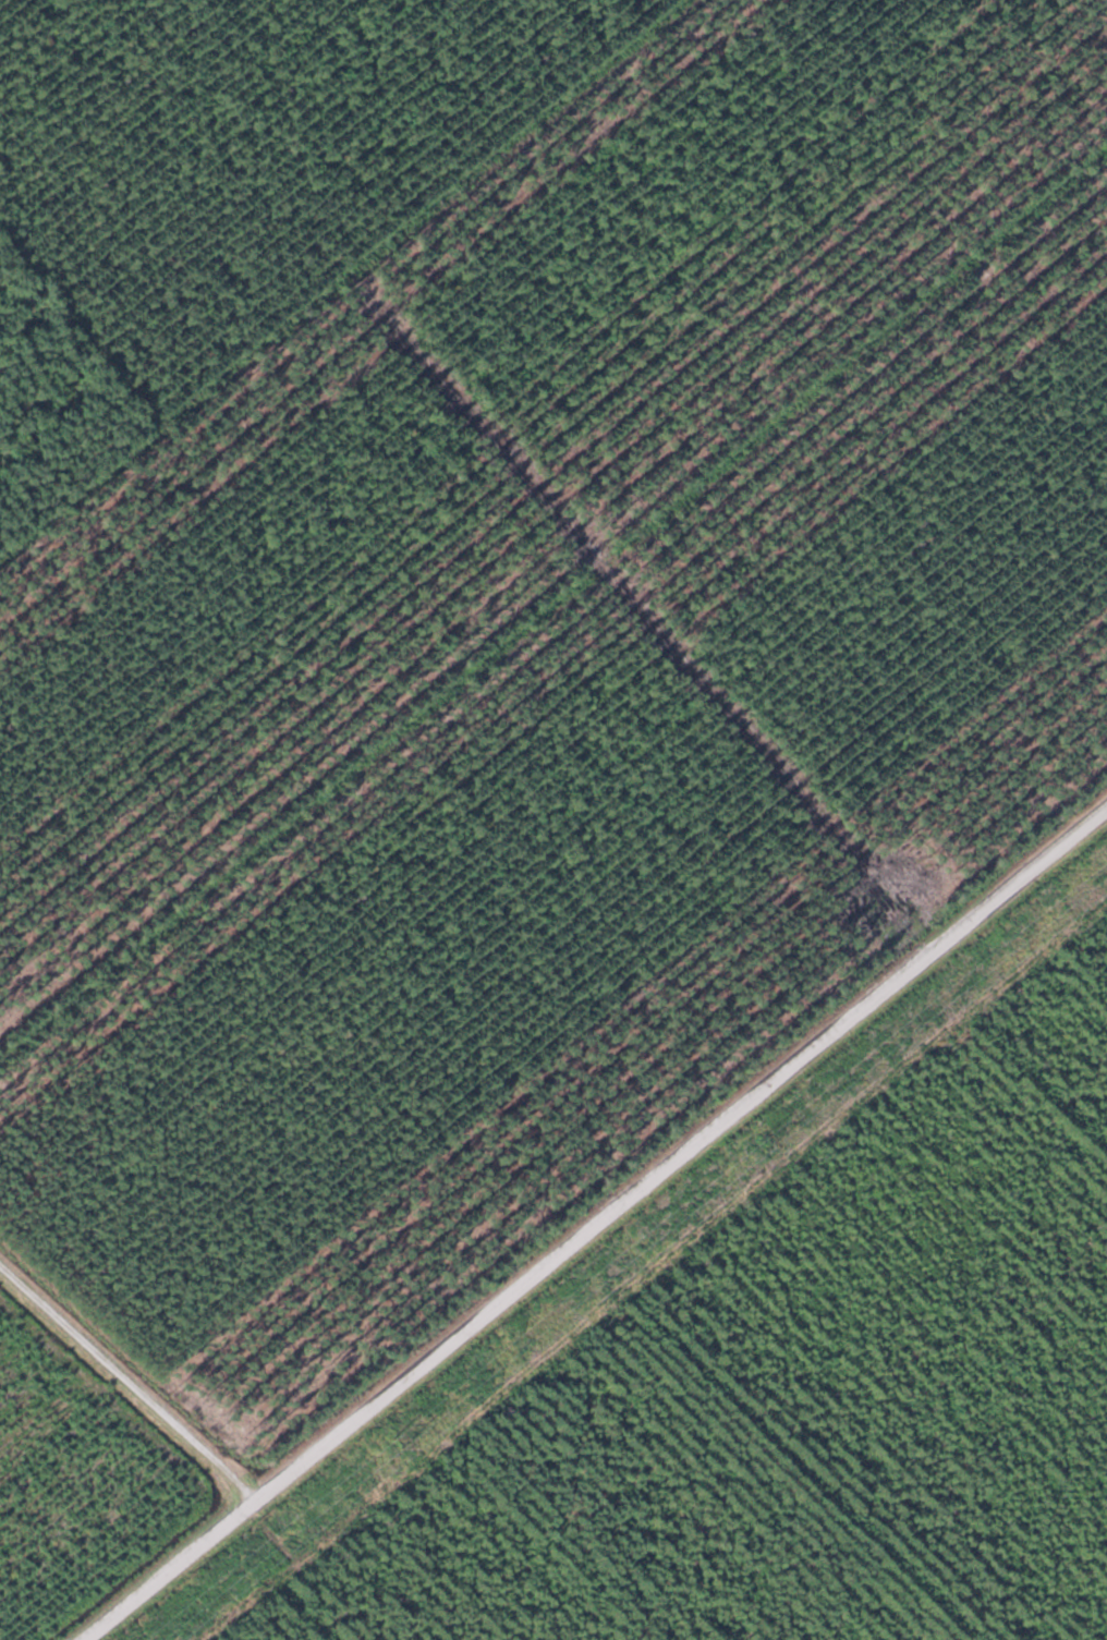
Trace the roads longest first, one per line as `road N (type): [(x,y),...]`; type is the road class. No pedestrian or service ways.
road 1 (track): [(85,1639),(1106,811)]
road 2 (track): [(257,1502),(0,1269)]

